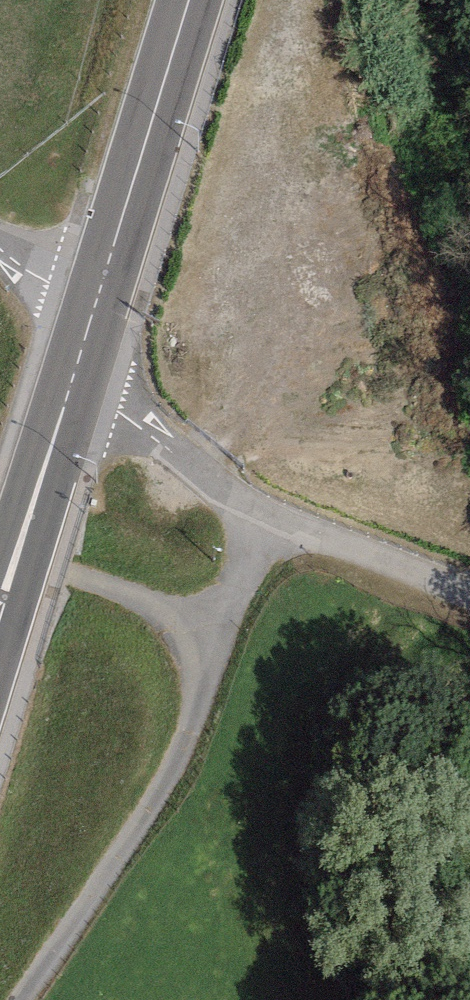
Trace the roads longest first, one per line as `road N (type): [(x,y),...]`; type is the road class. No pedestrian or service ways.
road 1 (track): [(267,526),(175,764),(30,999)]
road 2 (residential): [(88,332),(123,404),(267,526),(469,597)]
road 3 (secondary): [(88,332),(190,0)]
road 4 (secondary): [(0,601),(88,332)]
road 5 (track): [(228,623),(0,558)]
road 6 (residential): [(0,247),(42,278),(88,332)]

